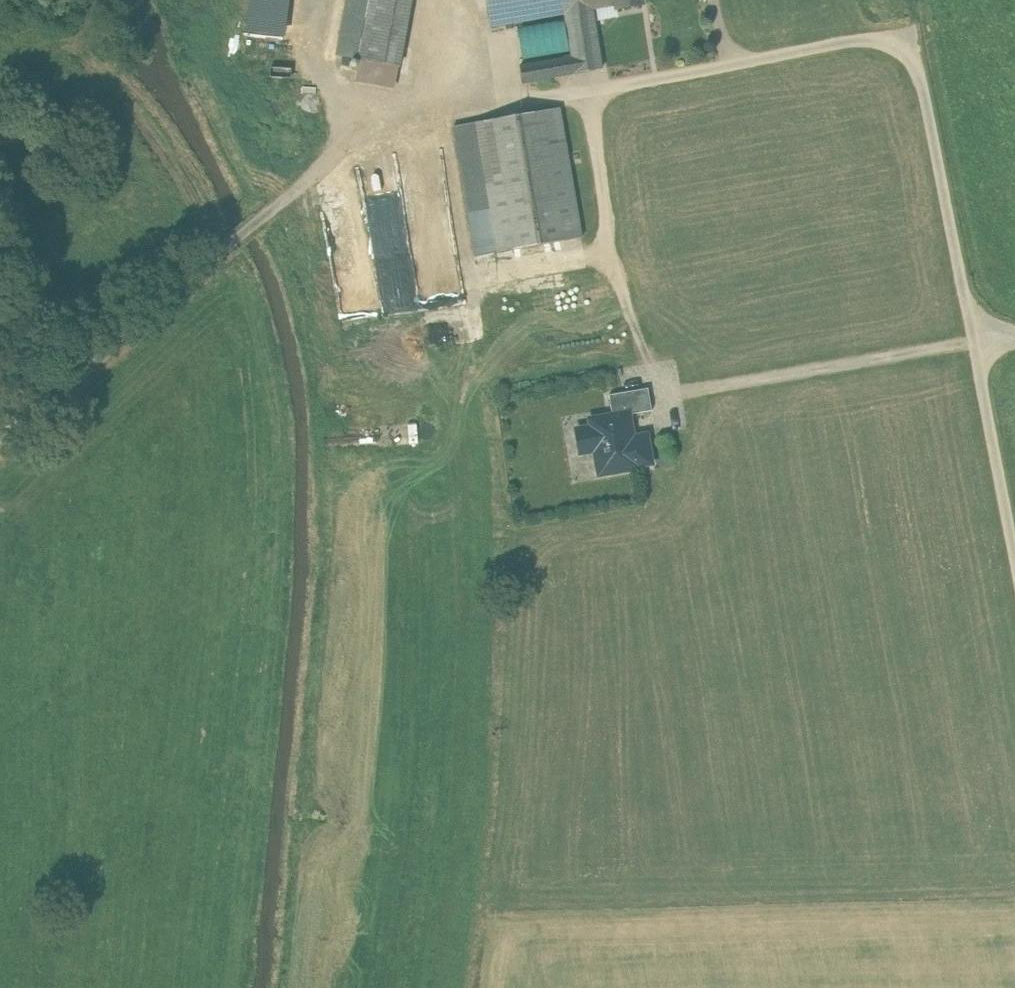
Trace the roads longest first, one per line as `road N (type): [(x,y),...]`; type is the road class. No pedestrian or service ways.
road 1 (track): [(0,433),(340,146),(460,104),(890,34),(917,67),(969,315)]
road 2 (track): [(590,87),(611,250),(635,327),(659,375),(673,386),(975,343)]
road 3 (track): [(1014,554),(969,315),(1014,332)]

